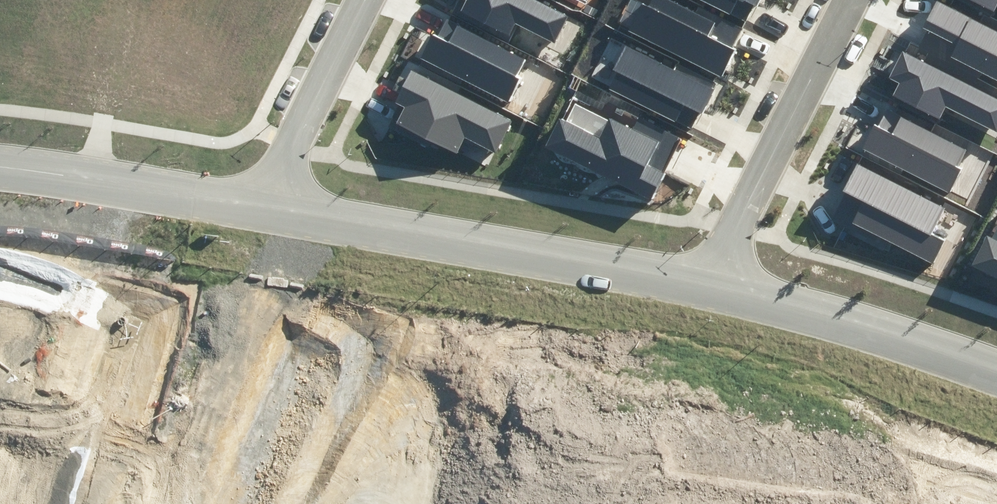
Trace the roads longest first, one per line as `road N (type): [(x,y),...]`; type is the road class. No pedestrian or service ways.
road 1 (unclassified): [(705,280),(261,214)]
road 2 (residential): [(843,0),(705,280)]
road 3 (unclassified): [(996,370),(705,280)]
road 4 (unclassified): [(261,214),(0,165)]
road 5 (residential): [(365,0),(261,214)]

